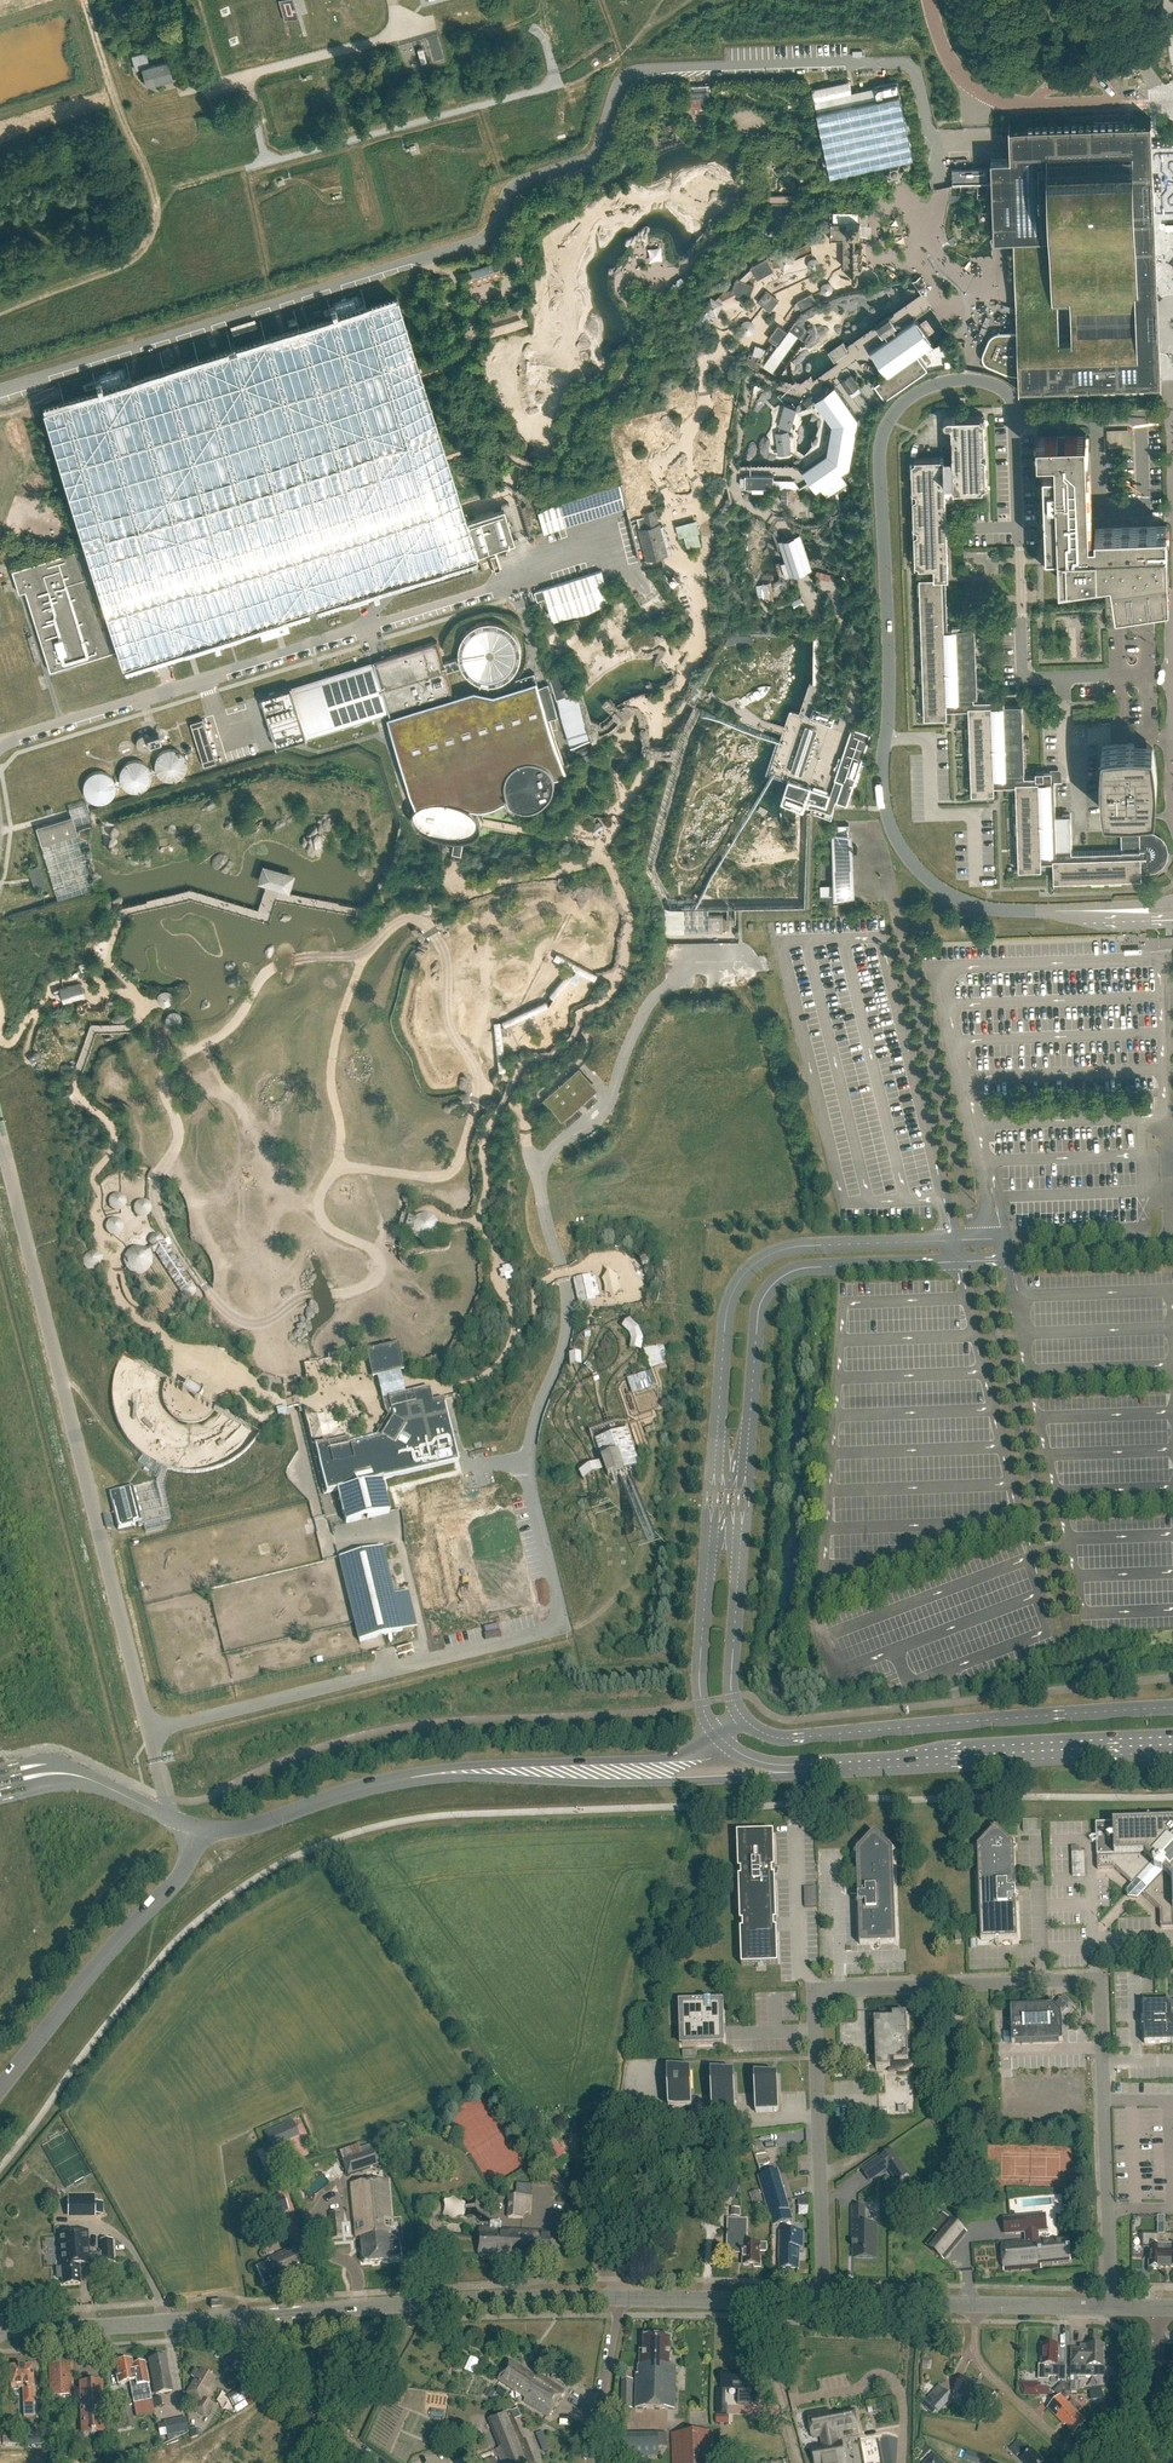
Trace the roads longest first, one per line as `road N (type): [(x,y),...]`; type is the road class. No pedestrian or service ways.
road 1 (track): [(188,1265),(155,1195),(178,1141),(166,1071),(233,1027),(270,970),(365,954),(413,918),(440,943),(448,1013),(477,1079),(467,1137),(447,1174),(347,1169),(331,1177),(320,1194),(323,1221),(372,1250),(379,1273),(360,1289),(309,1295)]
road 2 (residential): [(1111,2309),(1099,1979),(813,1990),(826,2300)]
road 3 (tertiary): [(1172,1707),(789,1739),(746,1722),(694,1753),(425,1775)]
road 4 (tertiary): [(425,1775),(714,1780),(860,1761),(1172,1744)]
road 5 (track): [(615,61),(587,79),(508,102),(151,190),(145,242),(91,277)]
road 6 (tertiary): [(0,2090),(178,1880),(194,1827),(262,1824),(425,1775)]
road 7 (tertiary): [(230,2318),(619,2298)]
road 8 (tertiary): [(3,2327),(230,2318)]
road 9 (track): [(340,1170),(332,1066),(365,954)]
road 10 (residential): [(1085,2462),(983,2366),(974,2305)]
road 11 (track): [(91,0),(151,190)]
road 12 (residential): [(353,2448),(251,2373),(235,2353),(230,2318)]
road 13 (residential): [(799,2462),(758,2300)]
road 14 (residential): [(587,2462),(619,2298)]
road 15 (track): [(309,1295),(250,1322),(228,1312),(188,1265)]
road 16 (tertiary): [(826,2300),(974,2305)]
road 17 (tertiary): [(619,2298),(758,2300)]

